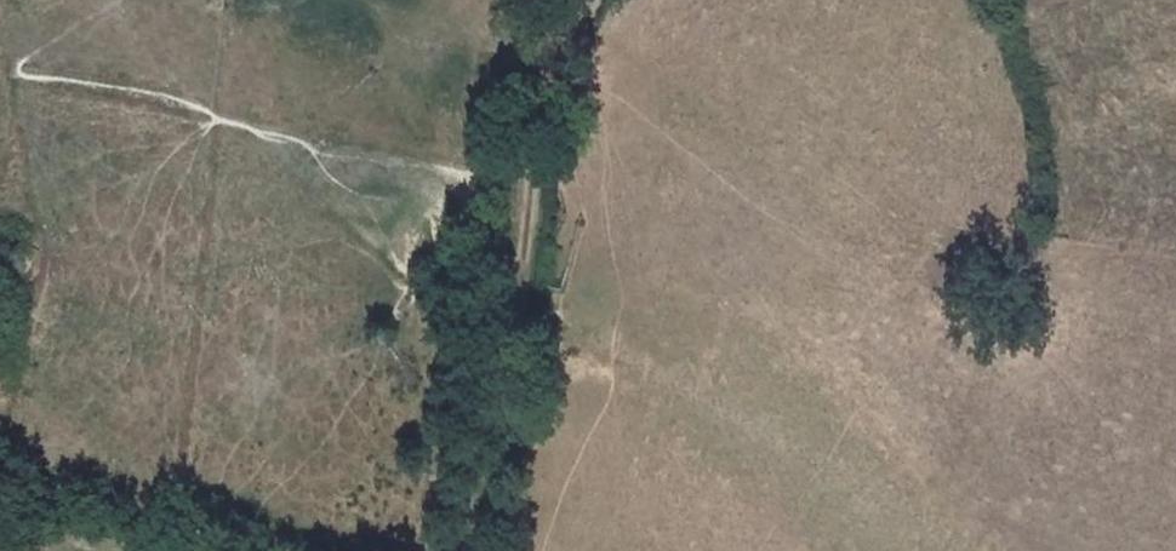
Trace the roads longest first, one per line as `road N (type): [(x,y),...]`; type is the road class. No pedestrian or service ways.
road 1 (track): [(589,0),(535,175),(474,550)]

